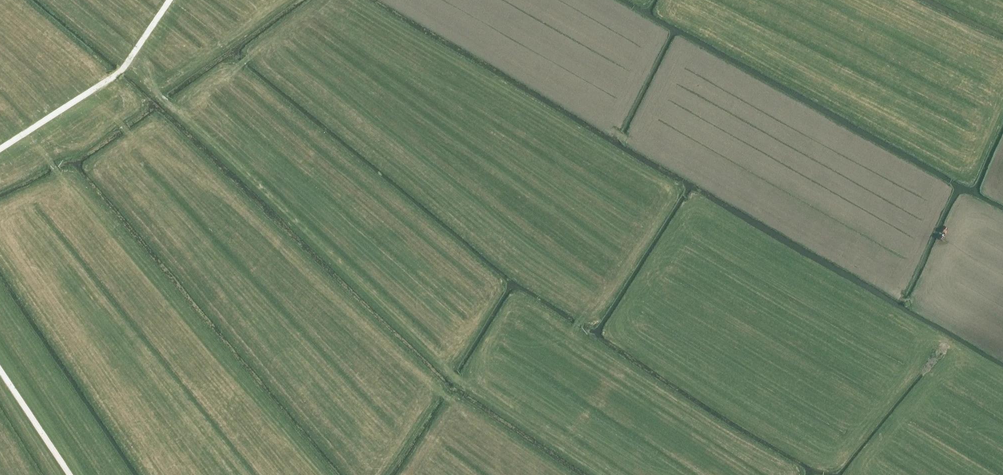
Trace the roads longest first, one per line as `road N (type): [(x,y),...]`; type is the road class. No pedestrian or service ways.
road 1 (track): [(324,474),(29,130)]
road 2 (track): [(170,0),(125,67),(29,130)]
road 3 (track): [(0,367),(70,474)]

